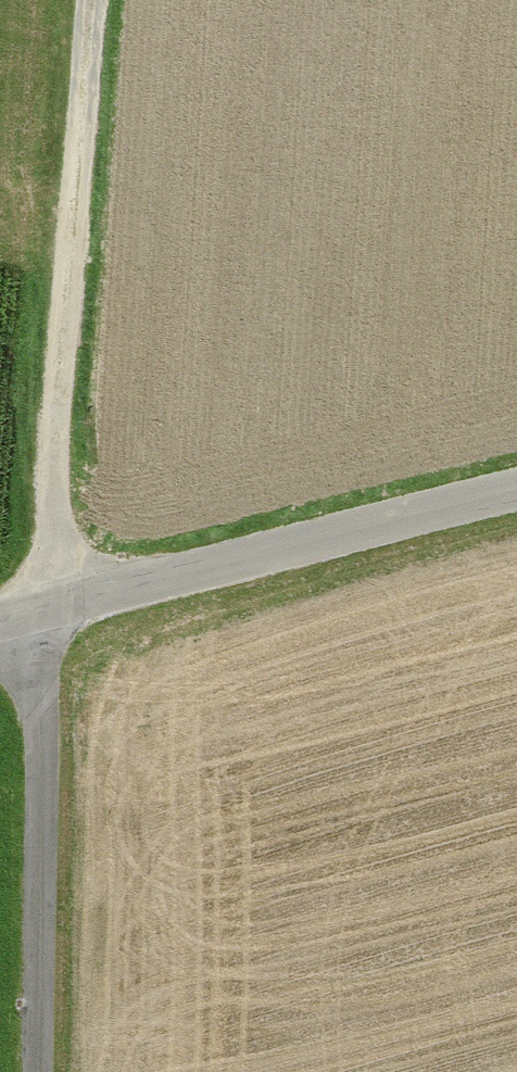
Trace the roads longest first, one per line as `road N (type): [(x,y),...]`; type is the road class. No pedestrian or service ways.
road 1 (track): [(85,0),(42,612)]
road 2 (unclassified): [(516,494),(0,622)]
road 3 (track): [(39,1071),(42,612)]

